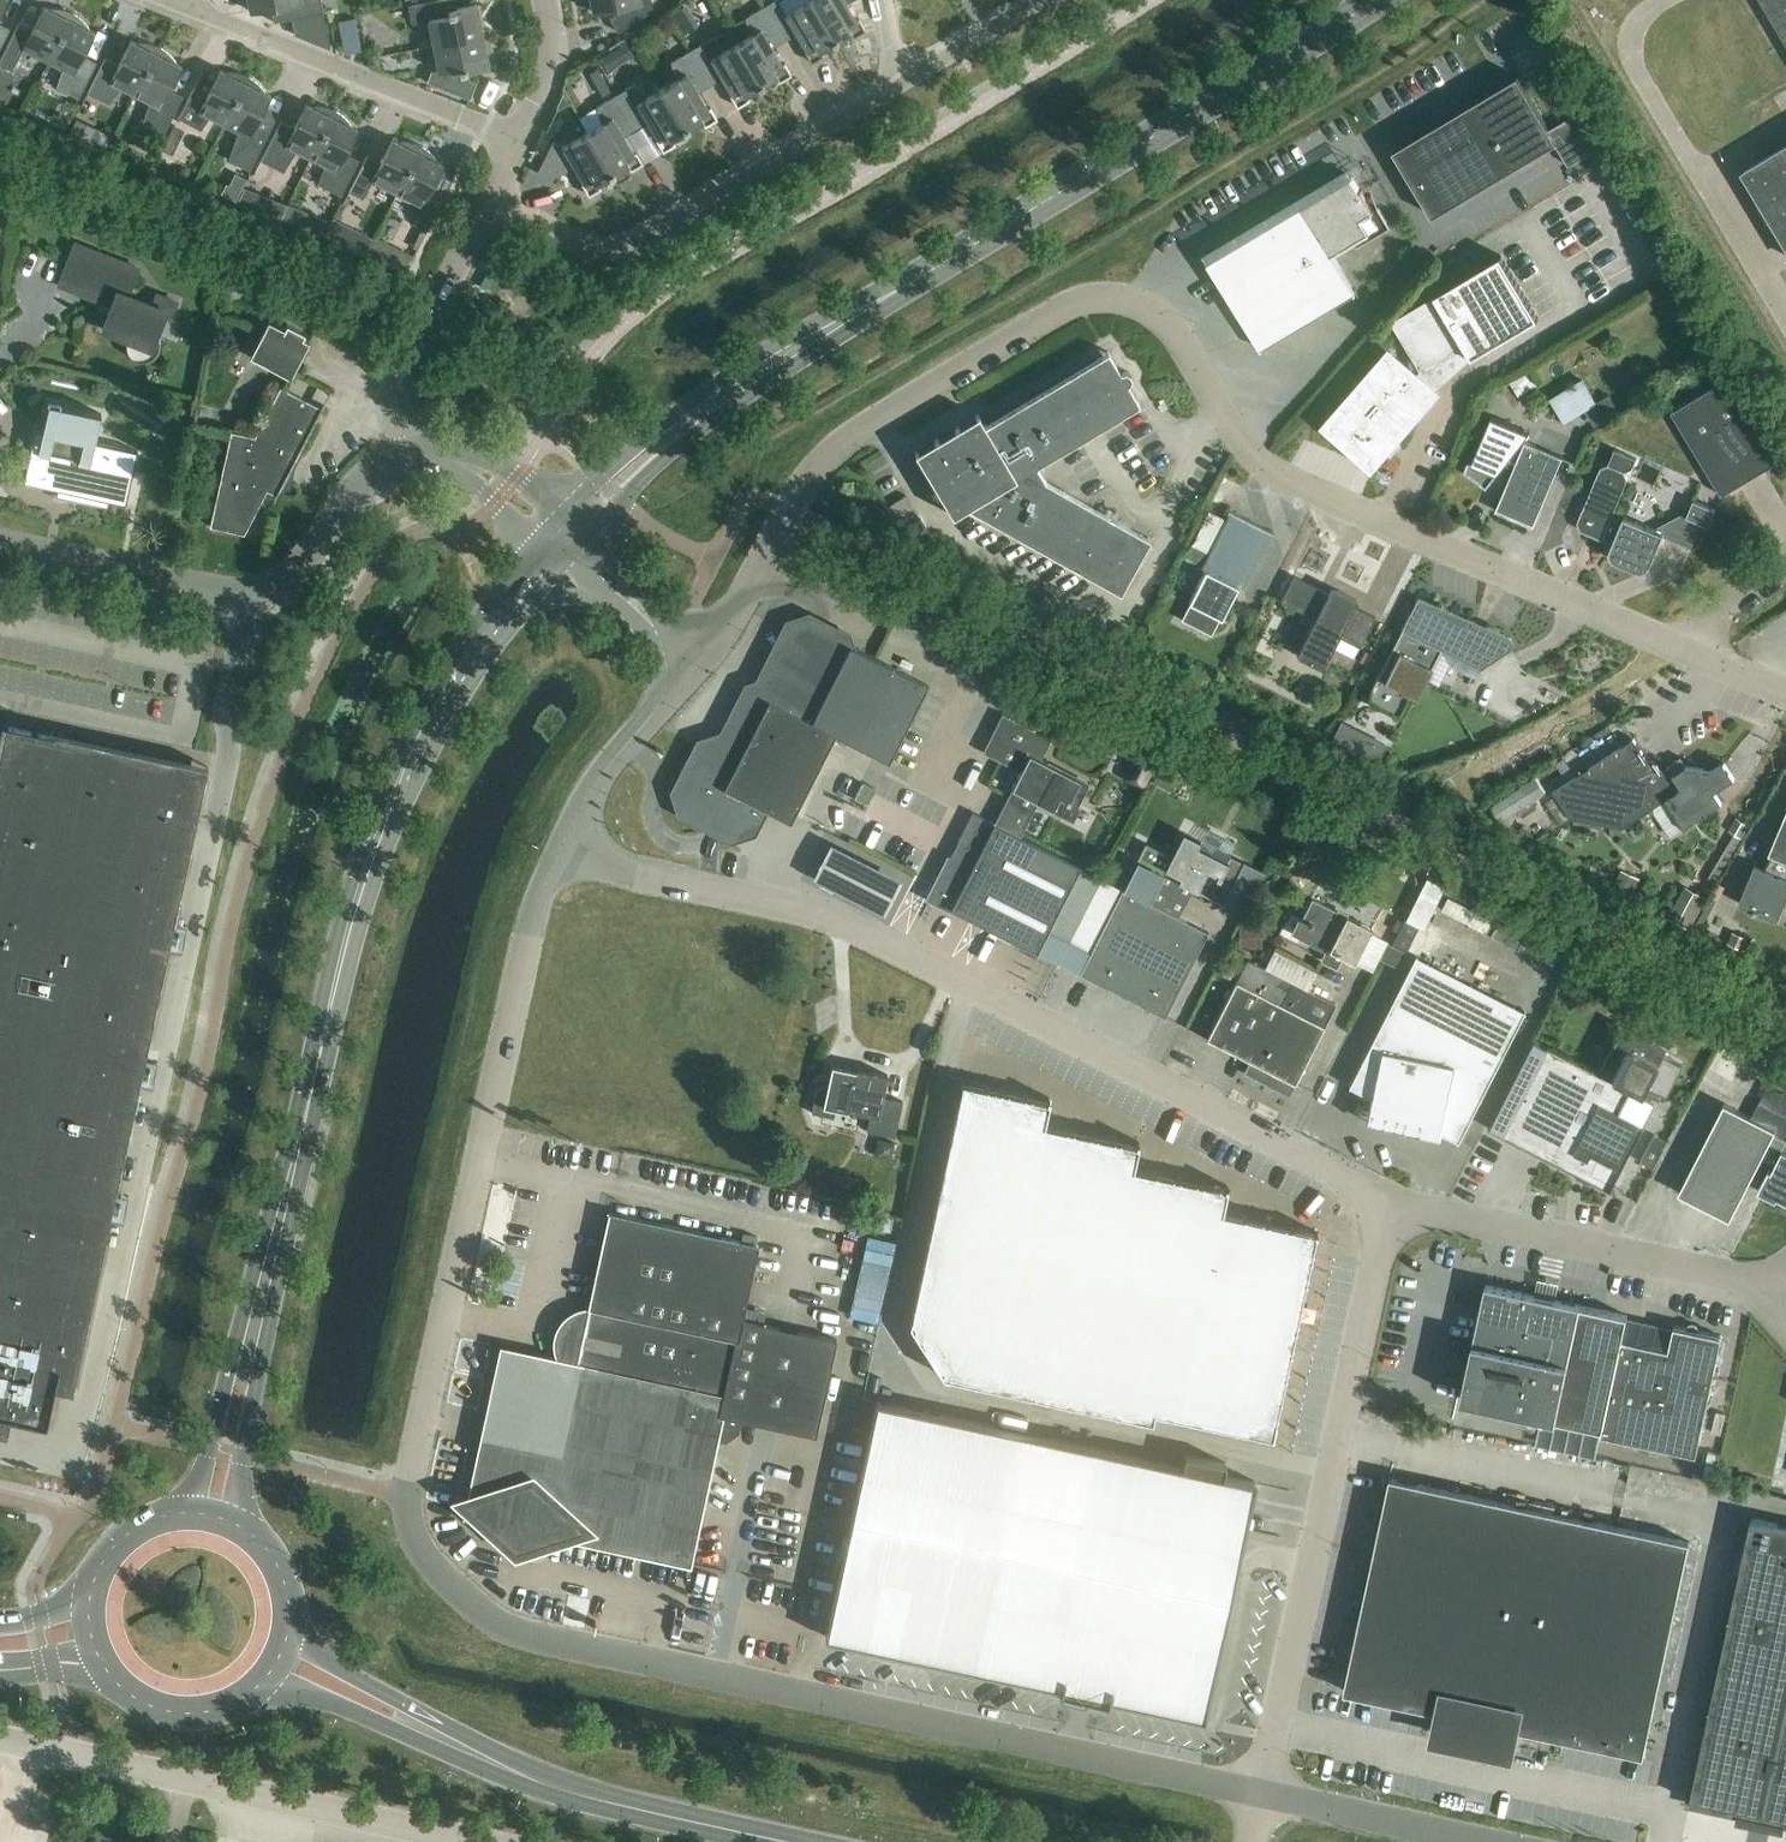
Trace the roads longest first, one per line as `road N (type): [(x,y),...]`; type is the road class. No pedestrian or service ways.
road 1 (residential): [(674,665),(727,621),(798,495),(841,445),(1061,313),(1114,298),(1167,323),(1242,444),(1267,469),(1785,690)]
road 2 (unclassified): [(1260,1794),(536,1638),(491,1619),(419,1545),(408,1482)]
road 3 (residential): [(240,594),(228,766),(89,1408),(66,1443),(36,1458),(0,1453)]
road 4 (residential): [(637,872),(837,919),(1387,1203)]
road 5 (unclassified): [(557,855),(533,918),(408,1482)]
road 6 (residential): [(1387,1203),(1260,1794)]
road 7 (tertiary): [(237,1526),(242,1457),(344,951)]
road 8 (tertiary): [(344,951),(188,1514)]
road 9 (tertiary): [(907,286),(1378,0)]
road 10 (unclassified): [(0,1742),(469,1841)]
road 11 (residential): [(905,78),(612,251),(580,248),(490,201)]
road 12 (tertiary): [(344,951),(383,826),(422,738),(462,670),(545,560)]
road 13 (tertiary): [(907,286),(783,341),(685,405),(591,487),(579,523)]
road 14 (tertiary): [(579,523),(614,508),(677,448),(907,286)]
road 15 (residential): [(1387,1203),(1776,1286)]
road 16 (residential): [(519,144),(179,9)]
road 17 (secondary): [(470,1753),(604,1806),(772,1841)]
road 18 (unclassified): [(490,201),(403,374),(408,459)]
road 19 (unclassified): [(0,545),(240,594)]
road 20 (unclassified): [(1482,1841),(1260,1794)]
road 21 (unclassified): [(674,665),(659,707),(598,779),(557,855)]
road 22 (unclassified): [(408,459),(360,486),(295,573),(240,594)]
road 23 (secondary): [(261,1685),(470,1753)]
road 24 (secondary): [(470,1753),(288,1633)]
road 25 (secondary): [(105,1668),(124,1691),(179,1714),(237,1703),(261,1685)]
road 26 (residential): [(1036,0),(905,78)]
road 27 (unclassified): [(546,0),(551,69),(519,144)]
road 28 (unclassified): [(579,523),(498,466),(449,460)]
road 29 (secondary): [(188,1514),(154,1520),(124,1538),(102,1565),(90,1598)]
road 30 (unclassified): [(449,460),(545,560)]
road 31 (unclassified): [(653,630),(644,598),(579,523)]
road 32 (unclassified): [(545,560),(653,630)]
road 33 (secondary): [(288,1633),(280,1571),(237,1526)]

